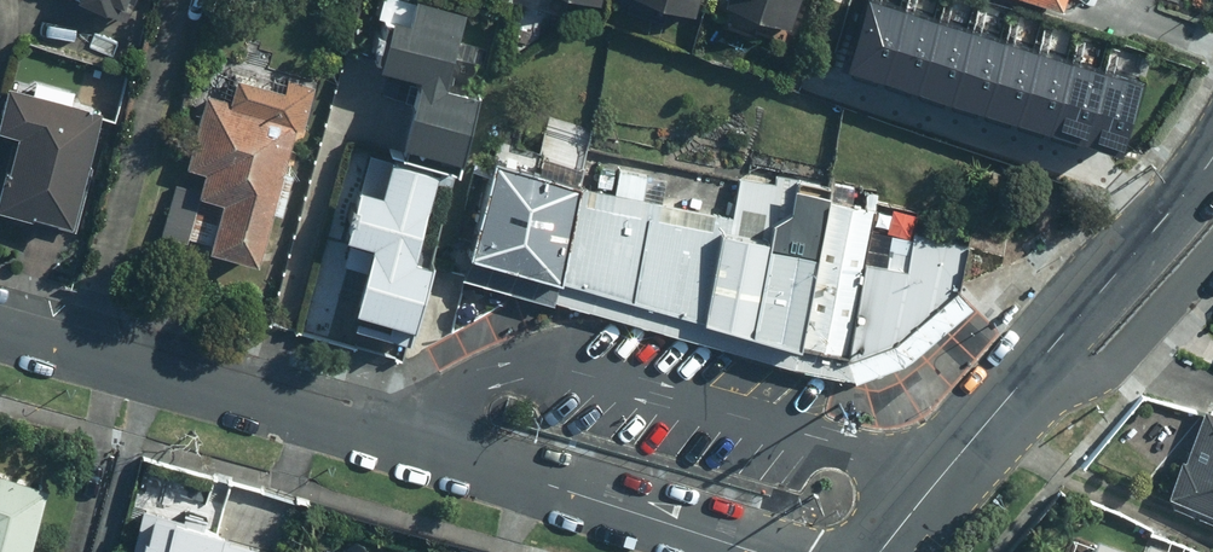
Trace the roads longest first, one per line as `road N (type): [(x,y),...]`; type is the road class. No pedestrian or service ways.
road 1 (residential): [(0,329),(379,435),(746,551)]
road 2 (tertiary): [(1212,155),(878,551)]

